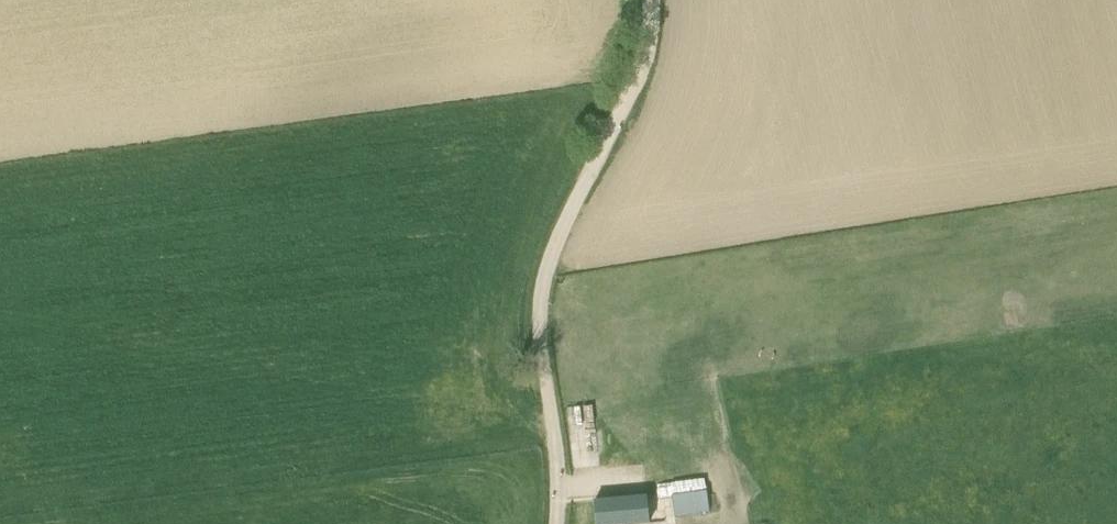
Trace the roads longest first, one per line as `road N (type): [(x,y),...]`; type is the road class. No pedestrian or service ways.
road 1 (track): [(557,523),(544,294),(559,238),(645,56),(652,0)]

